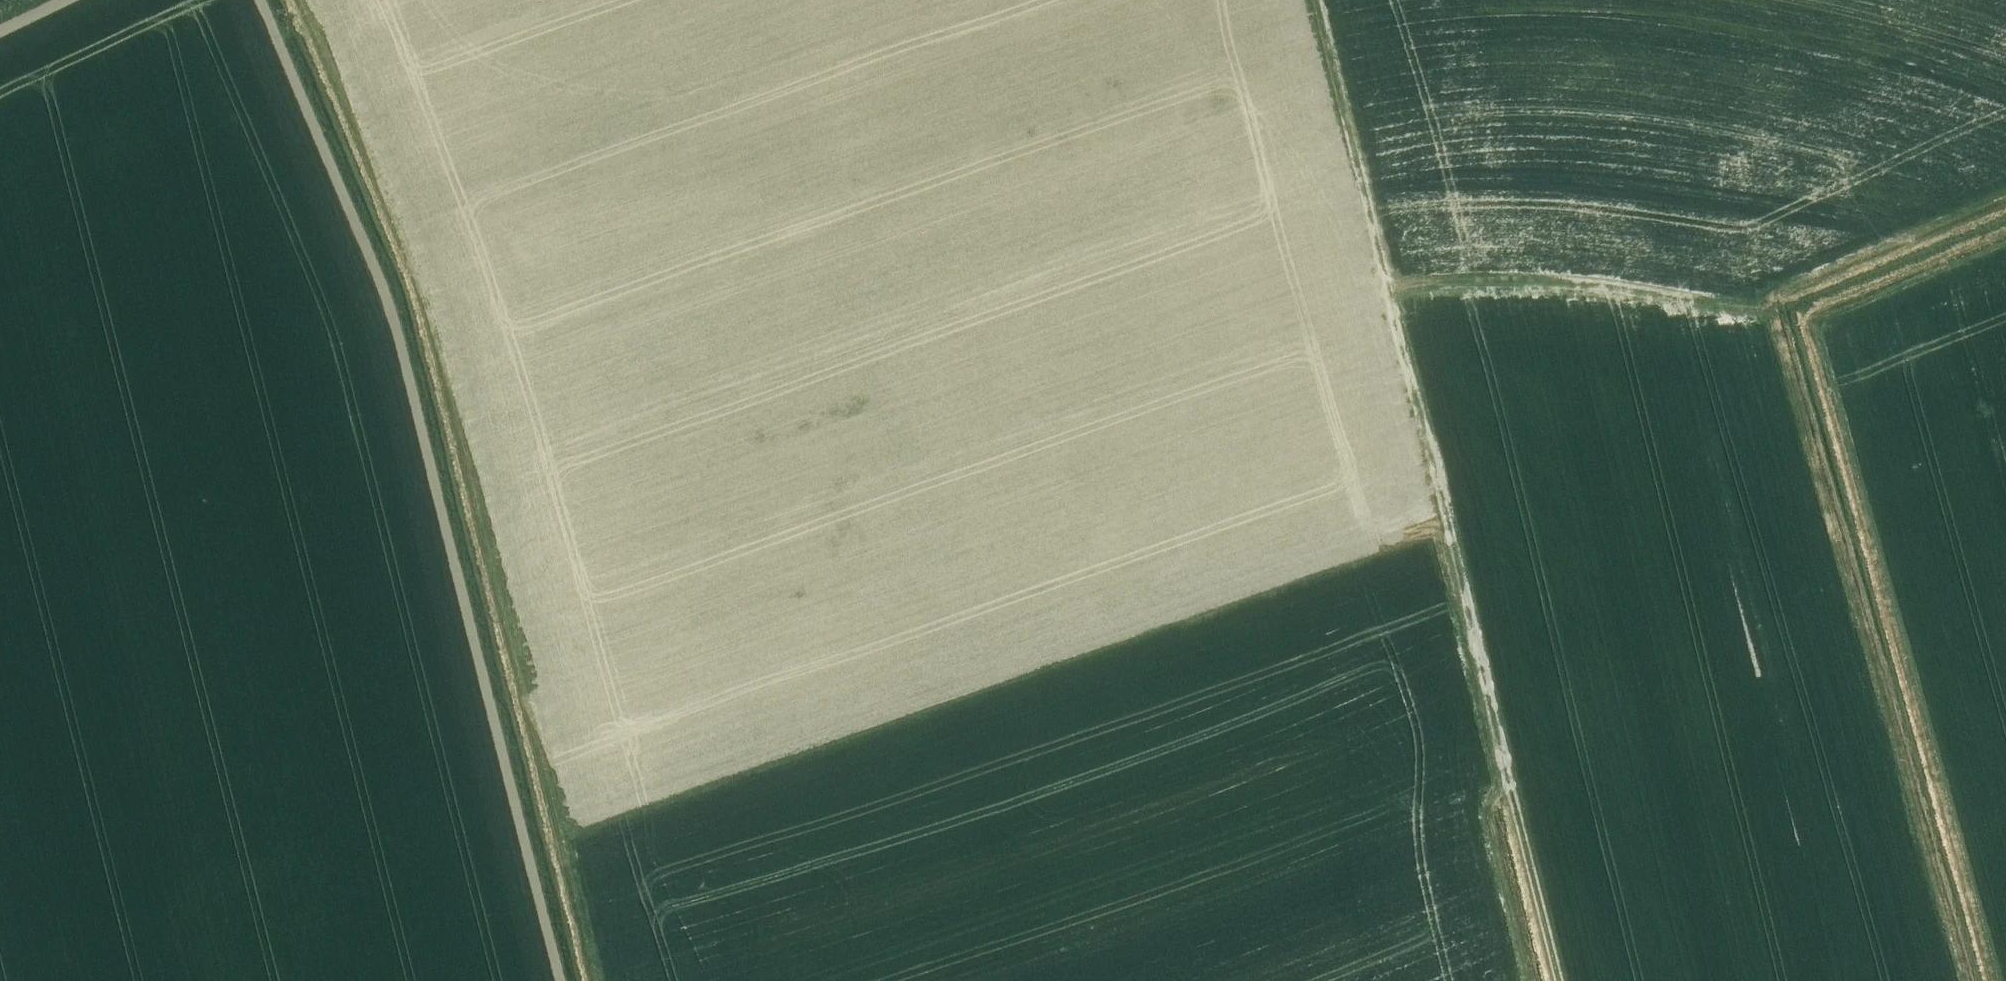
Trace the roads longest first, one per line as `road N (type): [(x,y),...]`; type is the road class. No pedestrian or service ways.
road 1 (track): [(1558,980),(1309,0)]

